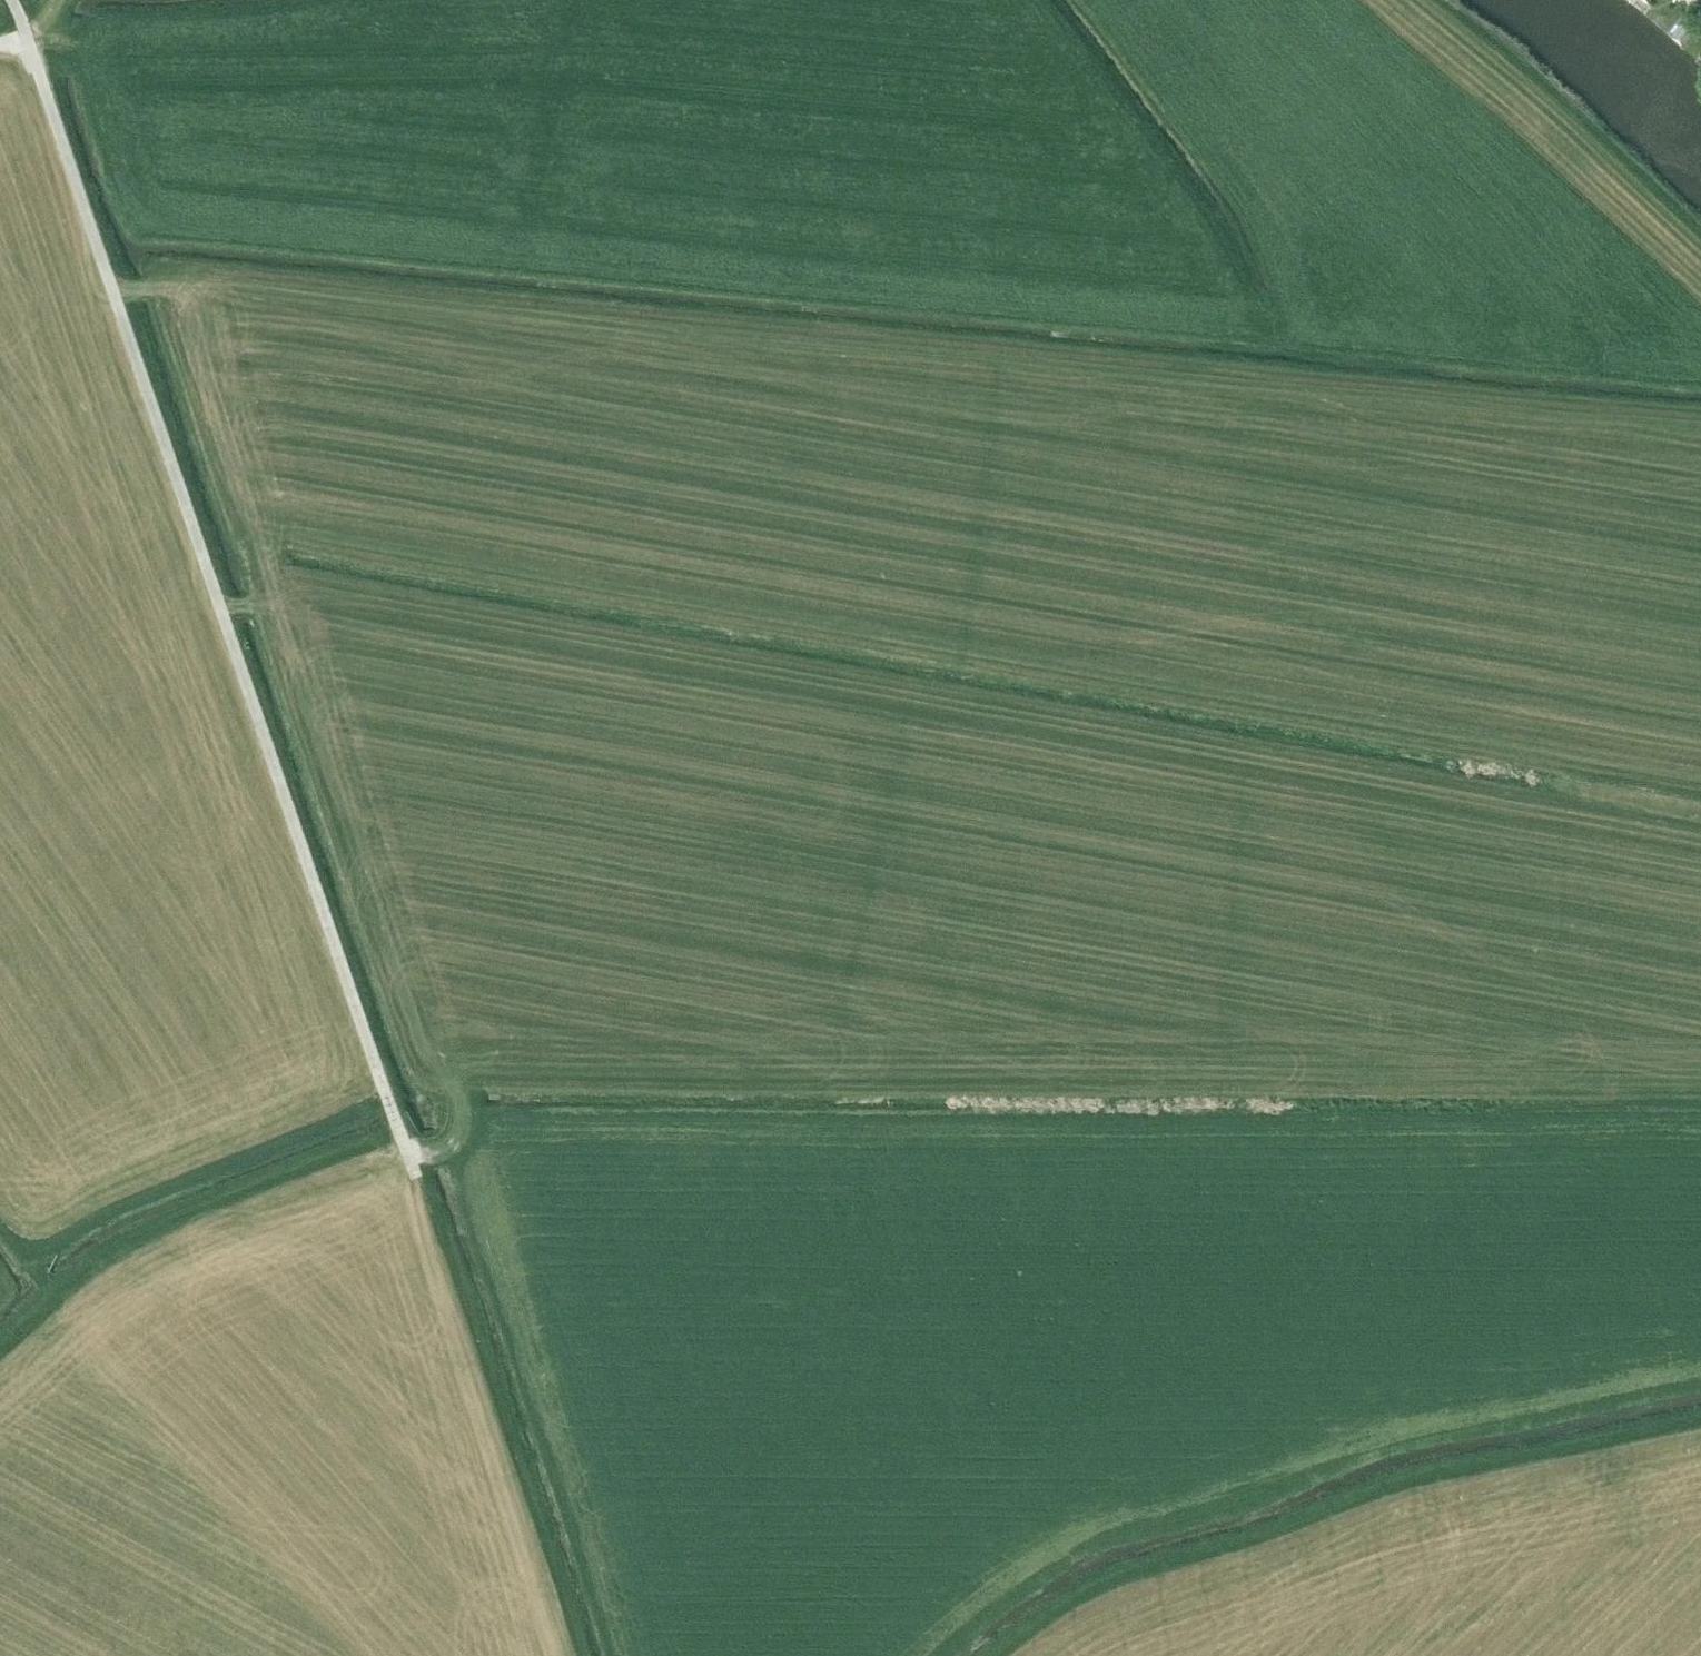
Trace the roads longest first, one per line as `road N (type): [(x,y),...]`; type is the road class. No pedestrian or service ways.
road 1 (track): [(12,0),(394,1120)]

